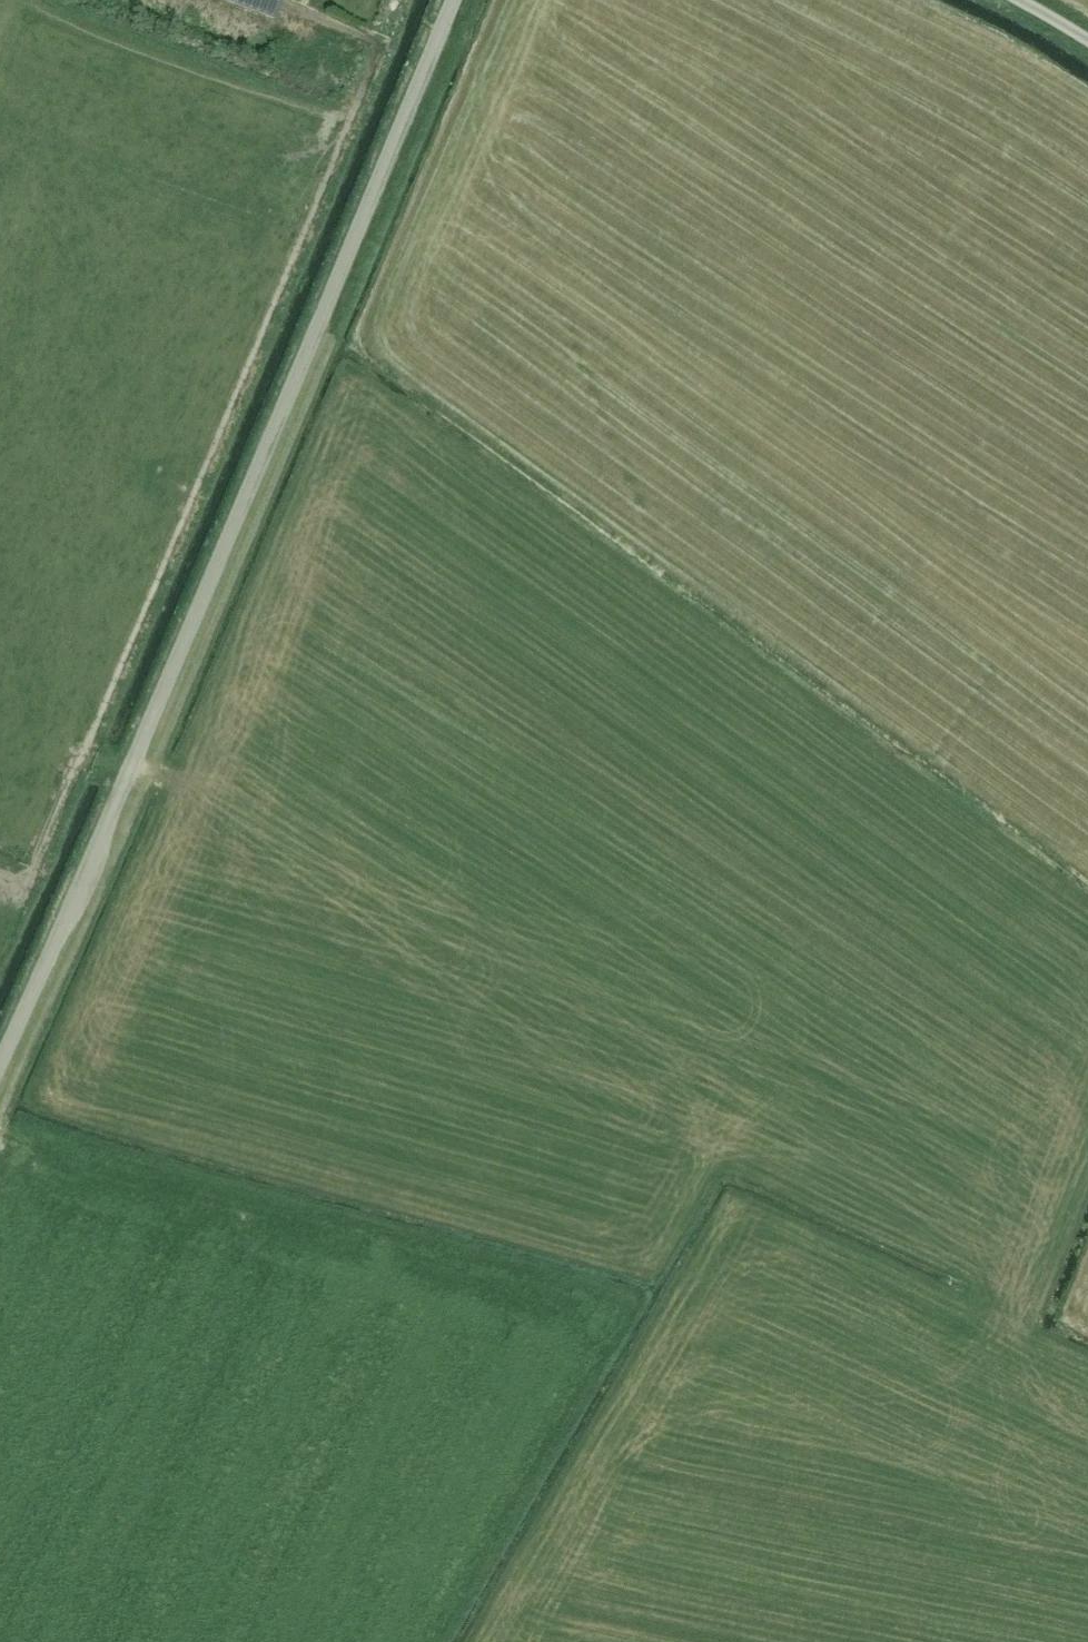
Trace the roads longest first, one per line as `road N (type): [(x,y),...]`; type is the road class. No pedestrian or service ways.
road 1 (unclassified): [(0,1060),(111,812),(448,0)]

